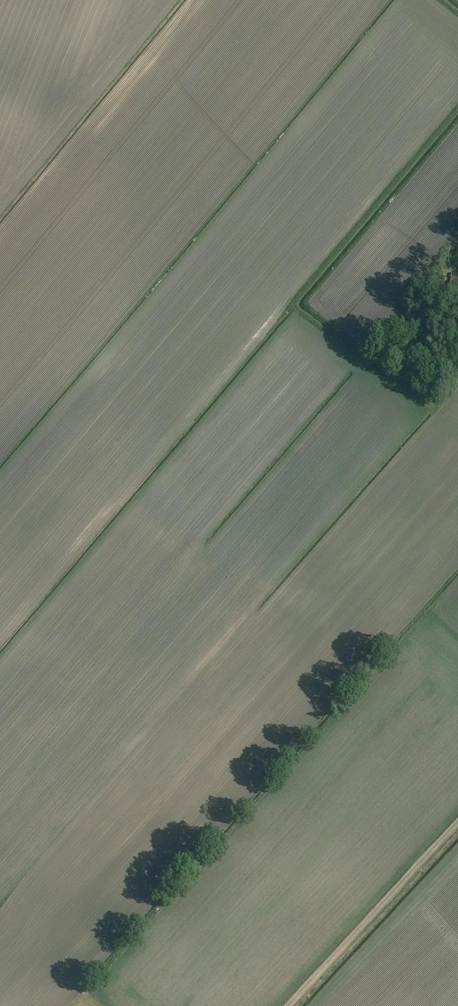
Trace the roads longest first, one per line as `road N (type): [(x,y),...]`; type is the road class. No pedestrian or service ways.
road 1 (track): [(288,1005),(457,824)]

